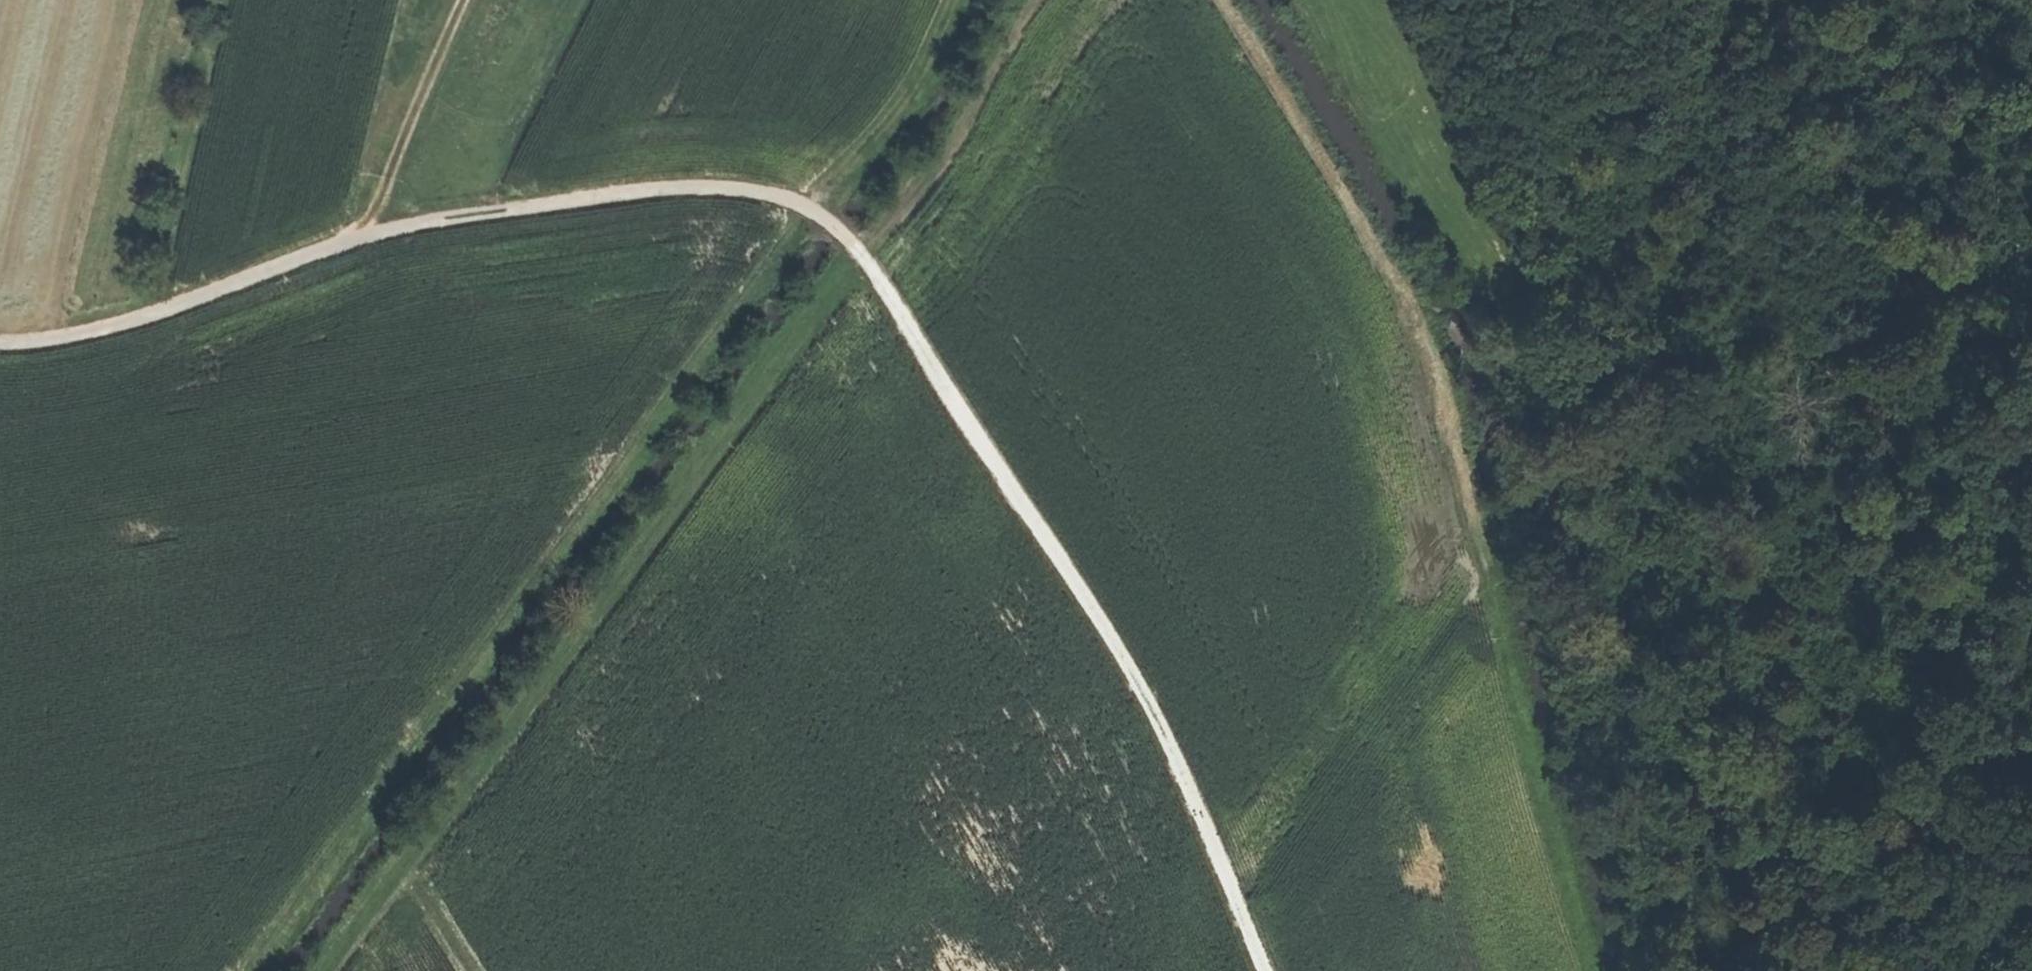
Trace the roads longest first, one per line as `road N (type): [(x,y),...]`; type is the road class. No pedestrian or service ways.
road 1 (track): [(1267,970),(1149,697),(854,245),(819,216)]
road 2 (track): [(0,343),(97,331),(384,230),(735,188),(781,195),(819,216)]

